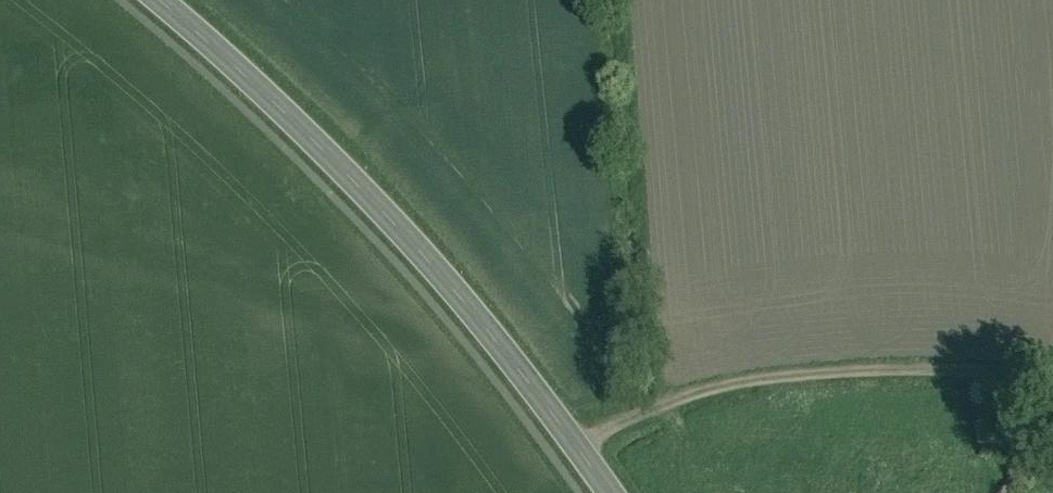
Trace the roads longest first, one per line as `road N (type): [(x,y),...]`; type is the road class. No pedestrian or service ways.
road 1 (tertiary): [(160,0),(277,91),(446,267),(617,492)]
road 2 (track): [(1052,362),(816,361),(726,371),(575,432)]

